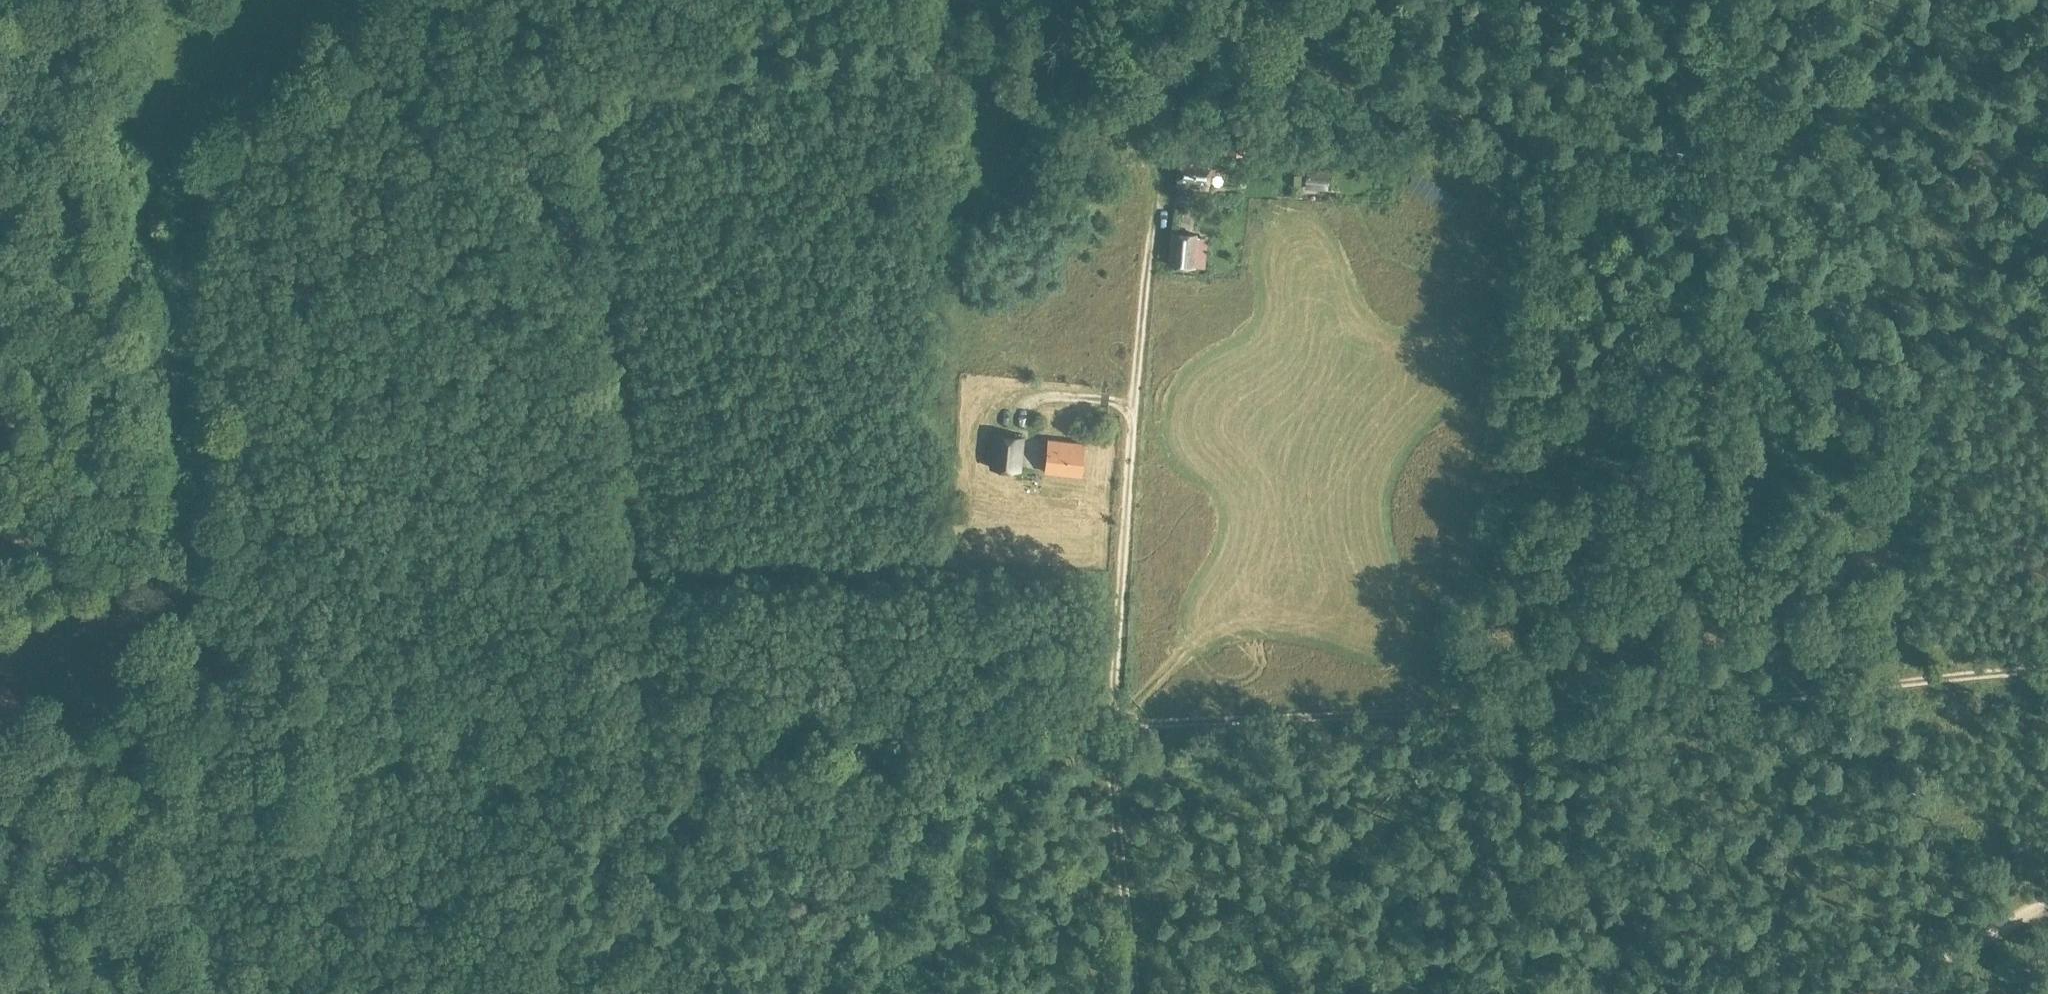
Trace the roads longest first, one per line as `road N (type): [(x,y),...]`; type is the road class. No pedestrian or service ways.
road 1 (track): [(2047,672),(1114,727),(1110,668),(1157,160),(1134,110),(1078,82),(1038,38),(1027,0)]
road 2 (track): [(1114,727),(1087,738),(1085,759),(1125,993)]
road 3 (track): [(1902,993),(2047,912)]

